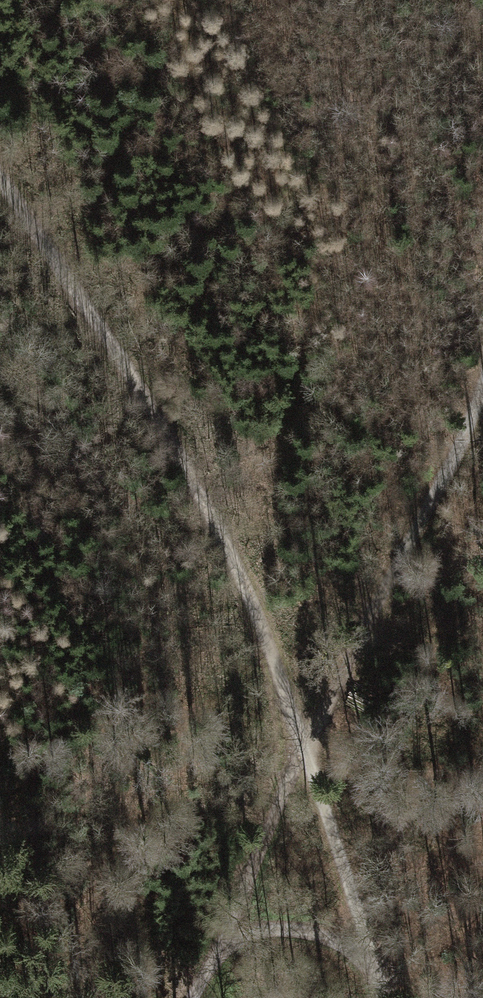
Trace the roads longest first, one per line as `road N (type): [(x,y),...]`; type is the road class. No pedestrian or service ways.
road 1 (track): [(386,997),(302,740),(181,456),(0,185)]
road 2 (track): [(190,997),(220,948),(302,740),(482,399)]
road 3 (track): [(220,948),(249,928),(292,926),(345,940),(374,960)]

